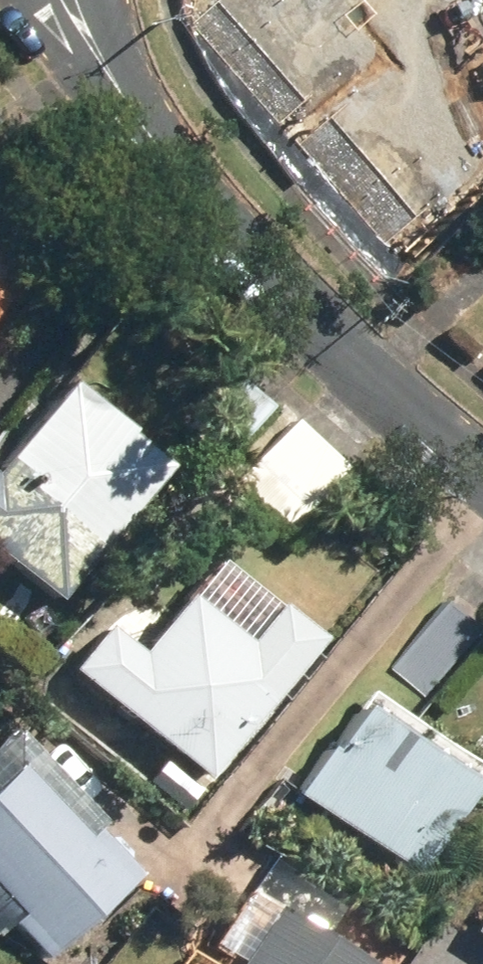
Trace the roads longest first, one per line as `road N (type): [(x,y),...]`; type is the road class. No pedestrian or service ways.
road 1 (residential): [(482,482),(316,345),(167,158),(72,0)]

